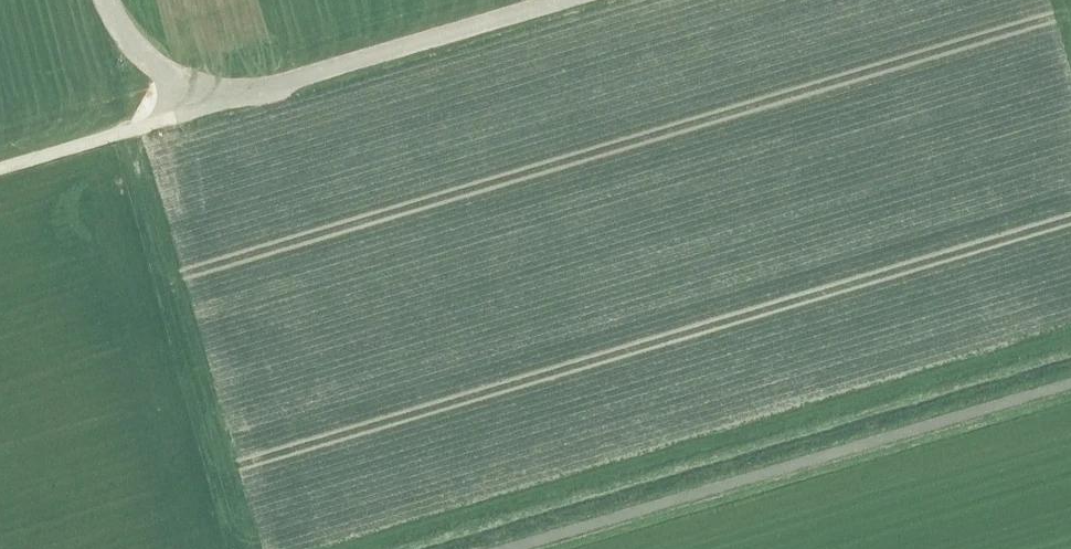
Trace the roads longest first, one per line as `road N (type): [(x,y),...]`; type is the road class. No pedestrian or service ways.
road 1 (track): [(557,0),(203,99),(0,167)]
road 2 (track): [(106,0),(117,31),(203,99)]

